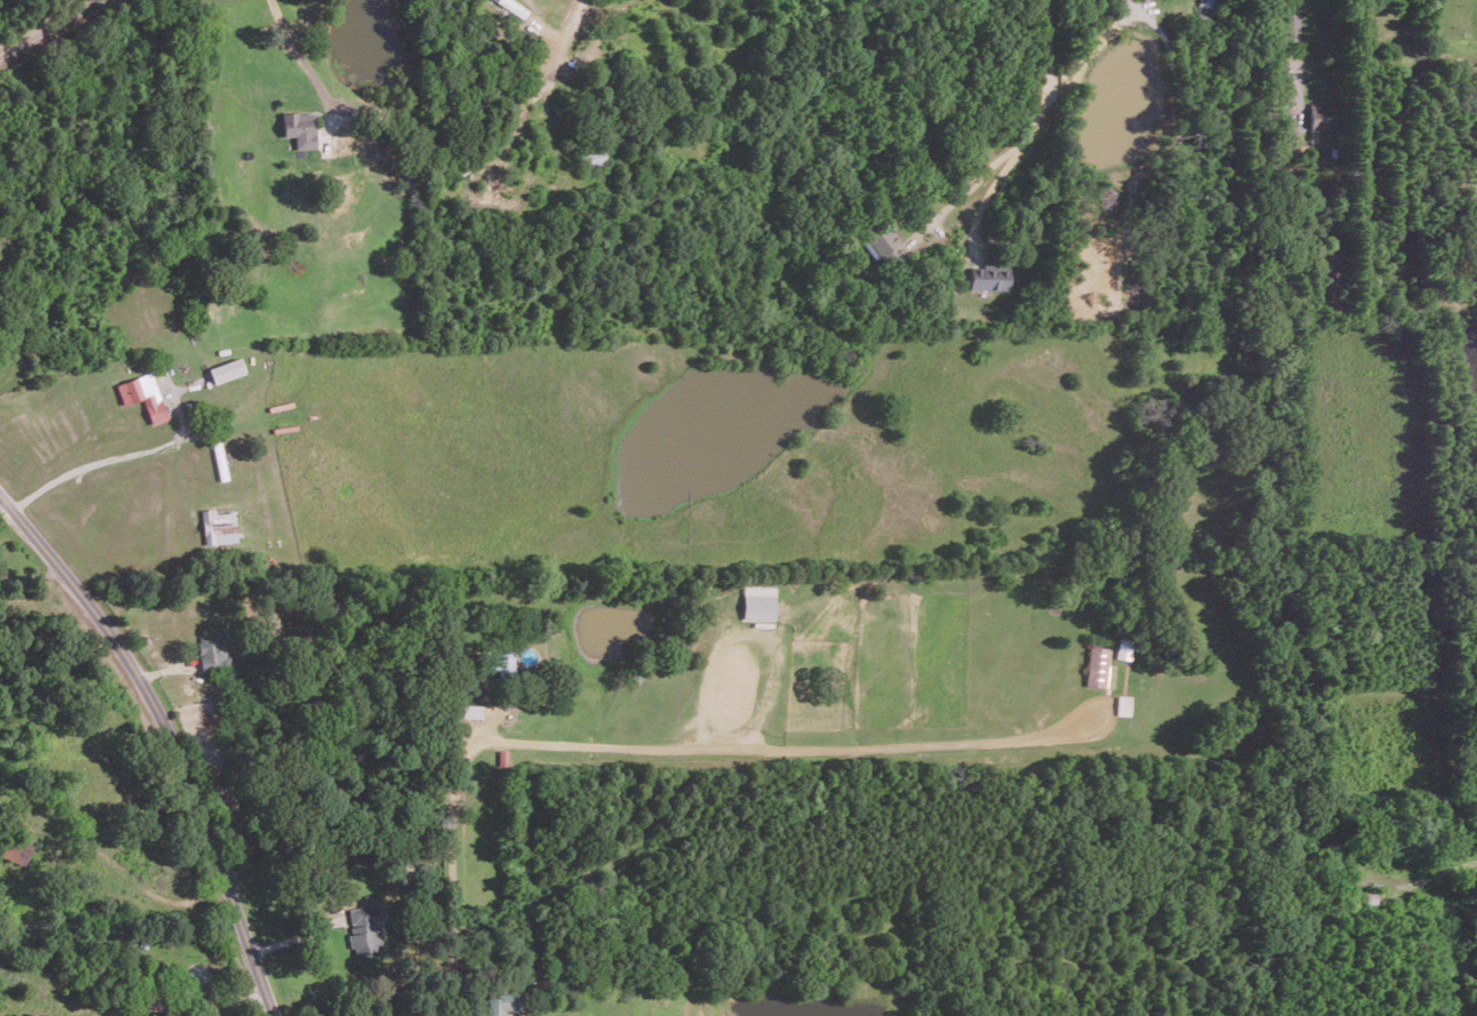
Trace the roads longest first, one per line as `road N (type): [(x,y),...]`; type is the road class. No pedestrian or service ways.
road 1 (residential): [(275,1015),(154,698),(0,495)]

